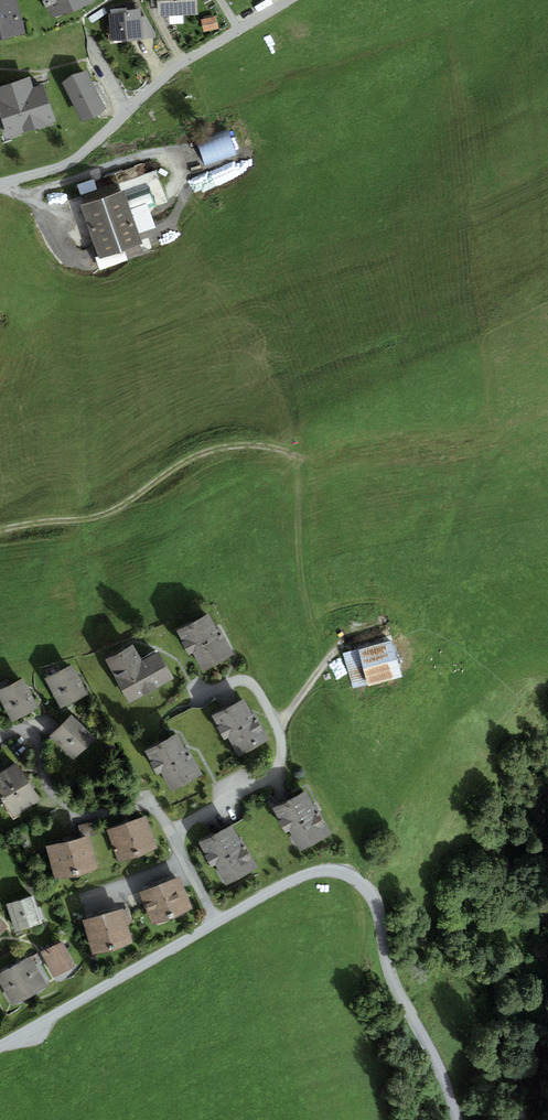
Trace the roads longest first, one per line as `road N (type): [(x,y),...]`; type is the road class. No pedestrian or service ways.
road 1 (unclassified): [(0,1046),(278,887),(312,873),(341,872),(374,900),(388,972),(444,1078),(457,1119)]
road 2 (residential): [(288,0),(175,67),(73,162),(0,183)]
road 3 (track): [(0,531),(103,516),(216,450),(282,450)]

